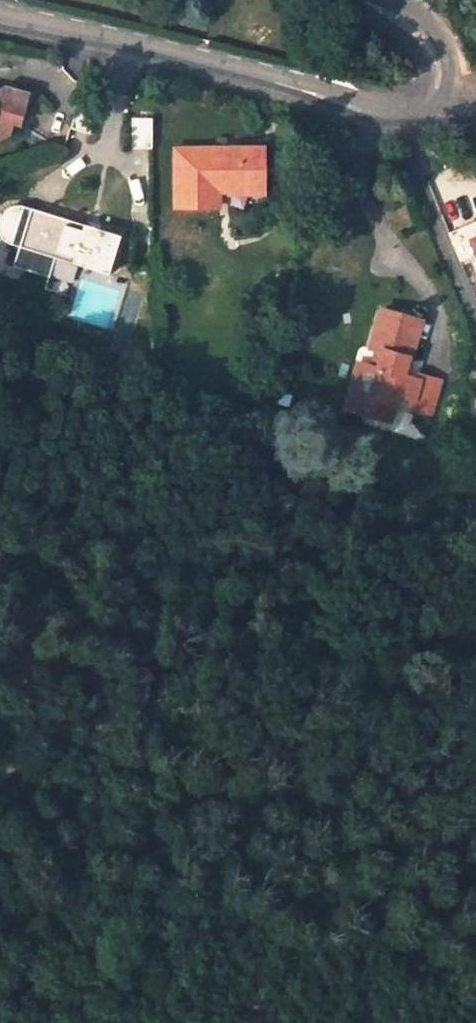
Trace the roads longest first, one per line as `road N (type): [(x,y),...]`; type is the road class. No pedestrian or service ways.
road 1 (tertiary): [(436,101),(401,117),(369,114),(241,74),(0,18)]
road 2 (tertiary): [(363,0),(429,44),(439,62),(436,101)]

